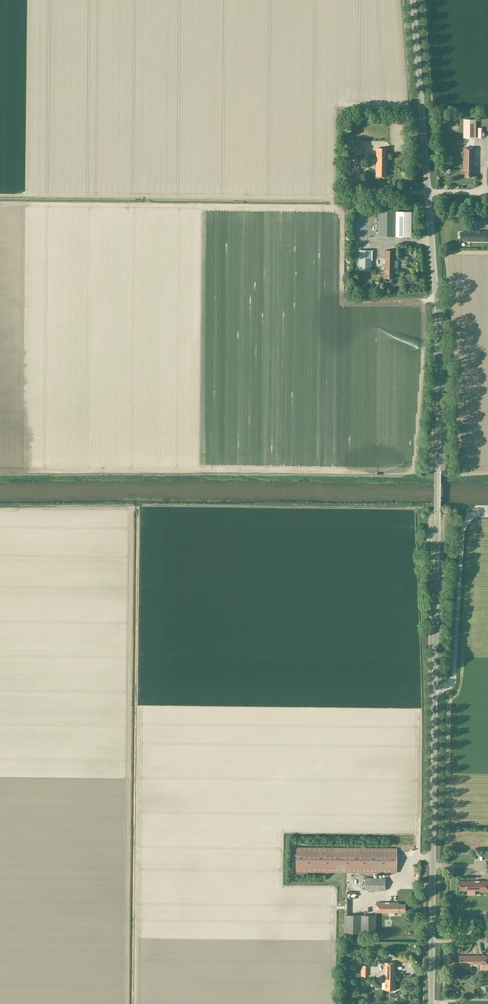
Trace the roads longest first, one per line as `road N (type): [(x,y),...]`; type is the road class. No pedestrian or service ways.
road 1 (unclassified): [(436,604),(439,342),(413,0)]
road 2 (unclassified): [(436,604),(431,1003)]

